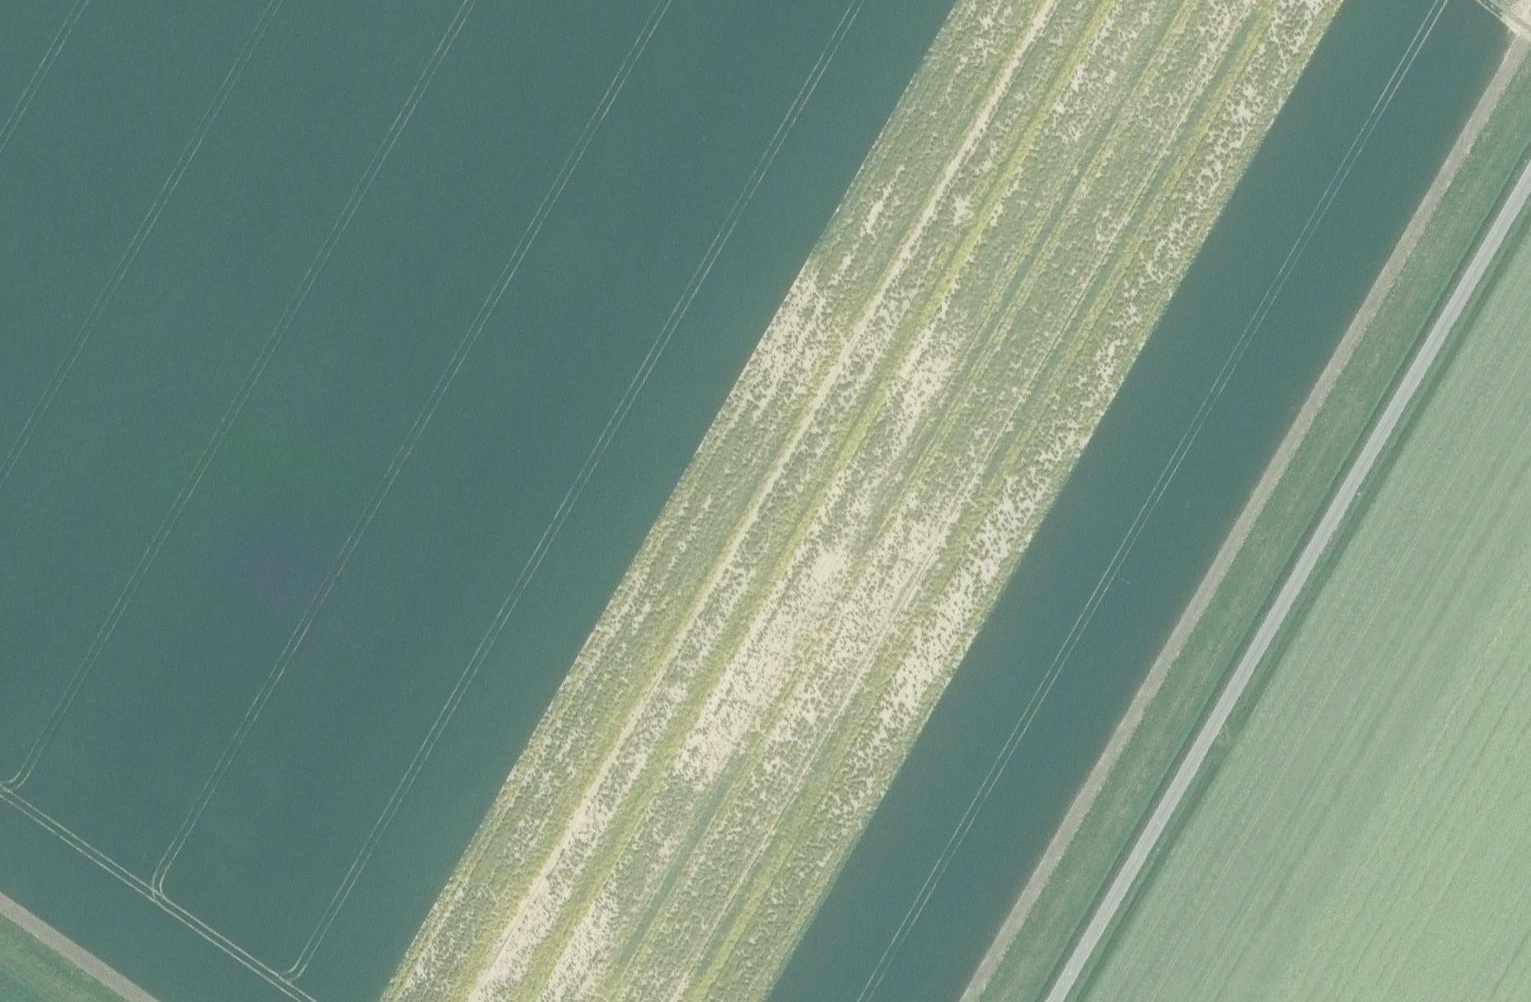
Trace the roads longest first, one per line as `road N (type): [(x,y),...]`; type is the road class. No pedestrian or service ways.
road 1 (unclassified): [(1060,1001),(1530,186)]

